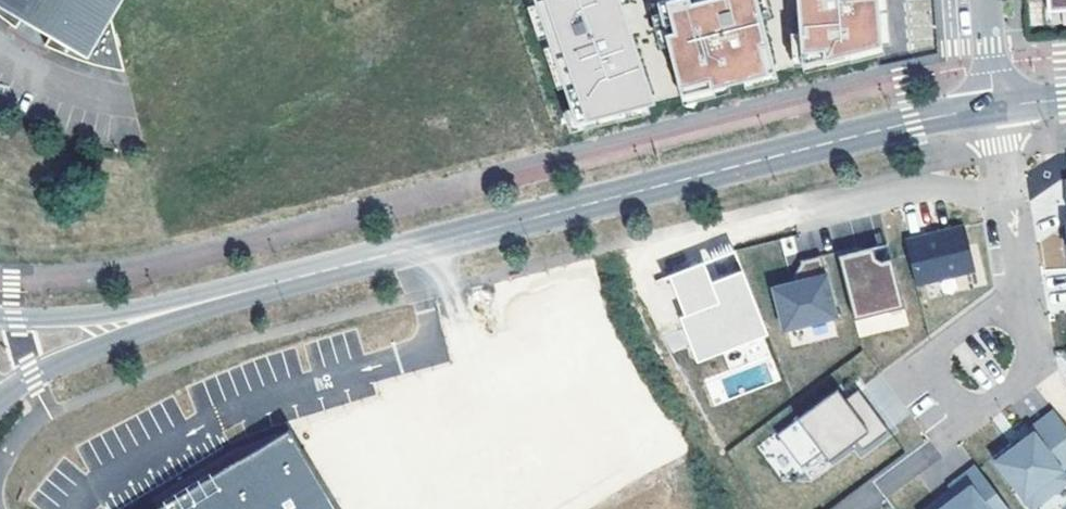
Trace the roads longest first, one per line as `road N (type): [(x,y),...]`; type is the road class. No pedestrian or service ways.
road 1 (tertiary): [(994,106),(141,318)]
road 2 (residential): [(1023,305),(1033,343),(1022,376),(982,406),(948,410),(926,383),(930,355),(1002,304)]
road 3 (residential): [(994,106),(1023,305)]
road 4 (tertiary): [(0,396),(141,318)]
road 5 (tertiary): [(141,318),(0,318)]

